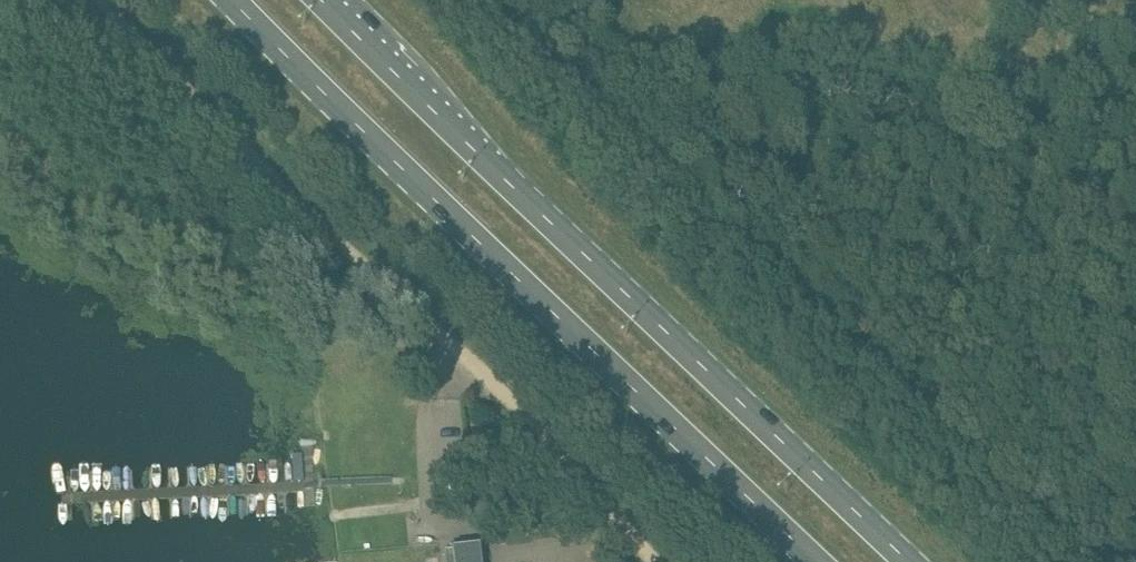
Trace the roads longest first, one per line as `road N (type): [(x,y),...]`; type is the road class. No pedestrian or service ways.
road 1 (primary): [(907,561),(324,0)]
road 2 (primary): [(240,0),(818,561)]
road 3 (track): [(89,0),(425,330),(644,561)]

